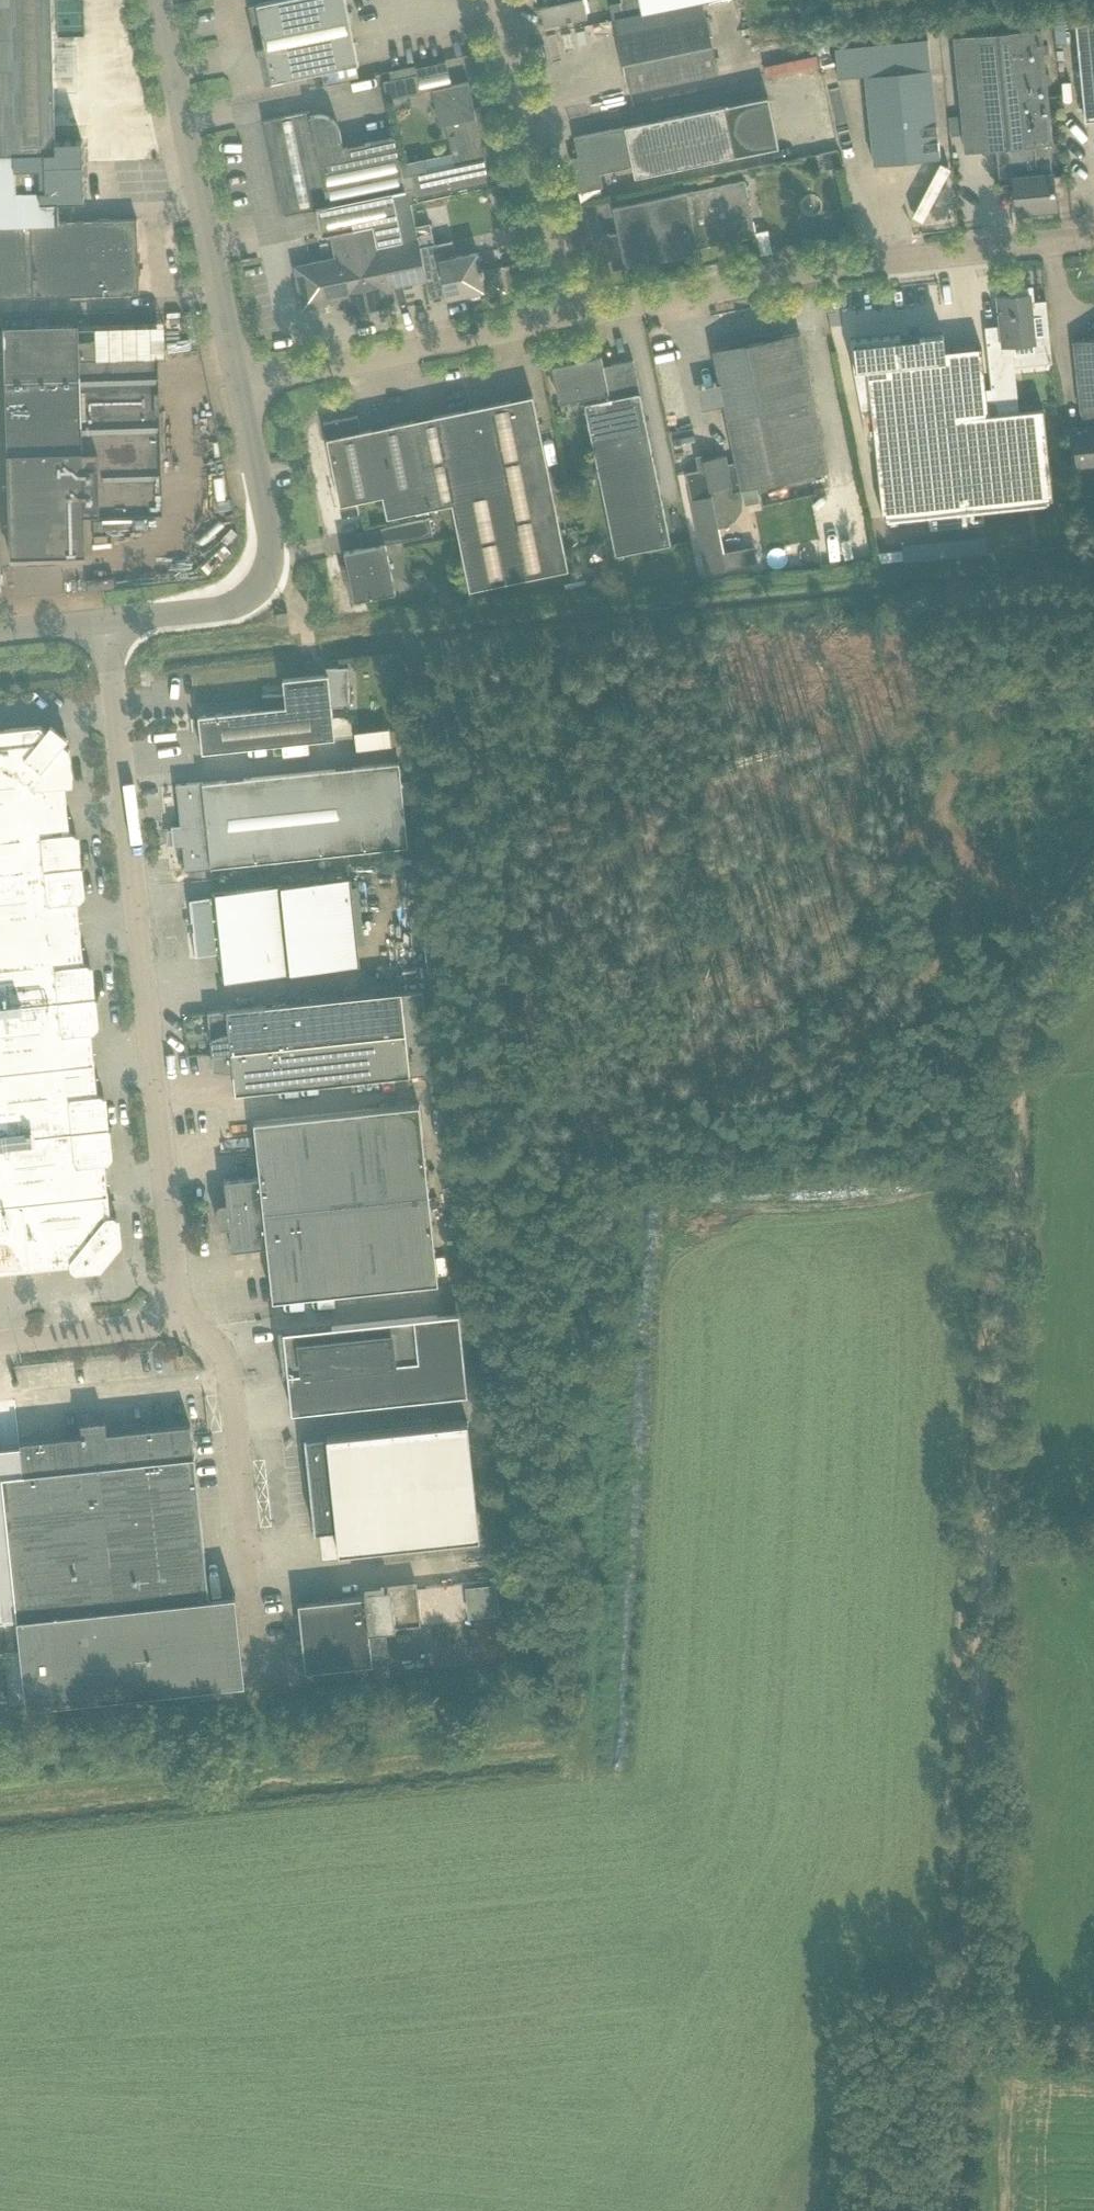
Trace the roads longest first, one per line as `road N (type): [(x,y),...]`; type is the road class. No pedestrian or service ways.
road 1 (track): [(960,2035),(1011,1125),(1029,1042),(1093,914)]
road 2 (unclassified): [(176,1322),(108,617)]
road 3 (unclassified): [(558,315),(817,266),(1093,238)]
road 4 (unclassified): [(176,1322),(202,1332),(230,1375),(267,1686)]
road 5 (unclassified): [(237,383),(159,0)]
road 6 (unclassified): [(108,617),(217,608),(259,581),(268,537),(237,383)]
road 7 (unclassified): [(237,383),(558,315)]
road 8 (unclassified): [(558,315),(498,0)]
road 9 (unclassified): [(0,1341),(176,1322)]
road 10 (track): [(958,2210),(960,2035)]
road 11 (track): [(1093,2045),(960,2035)]

